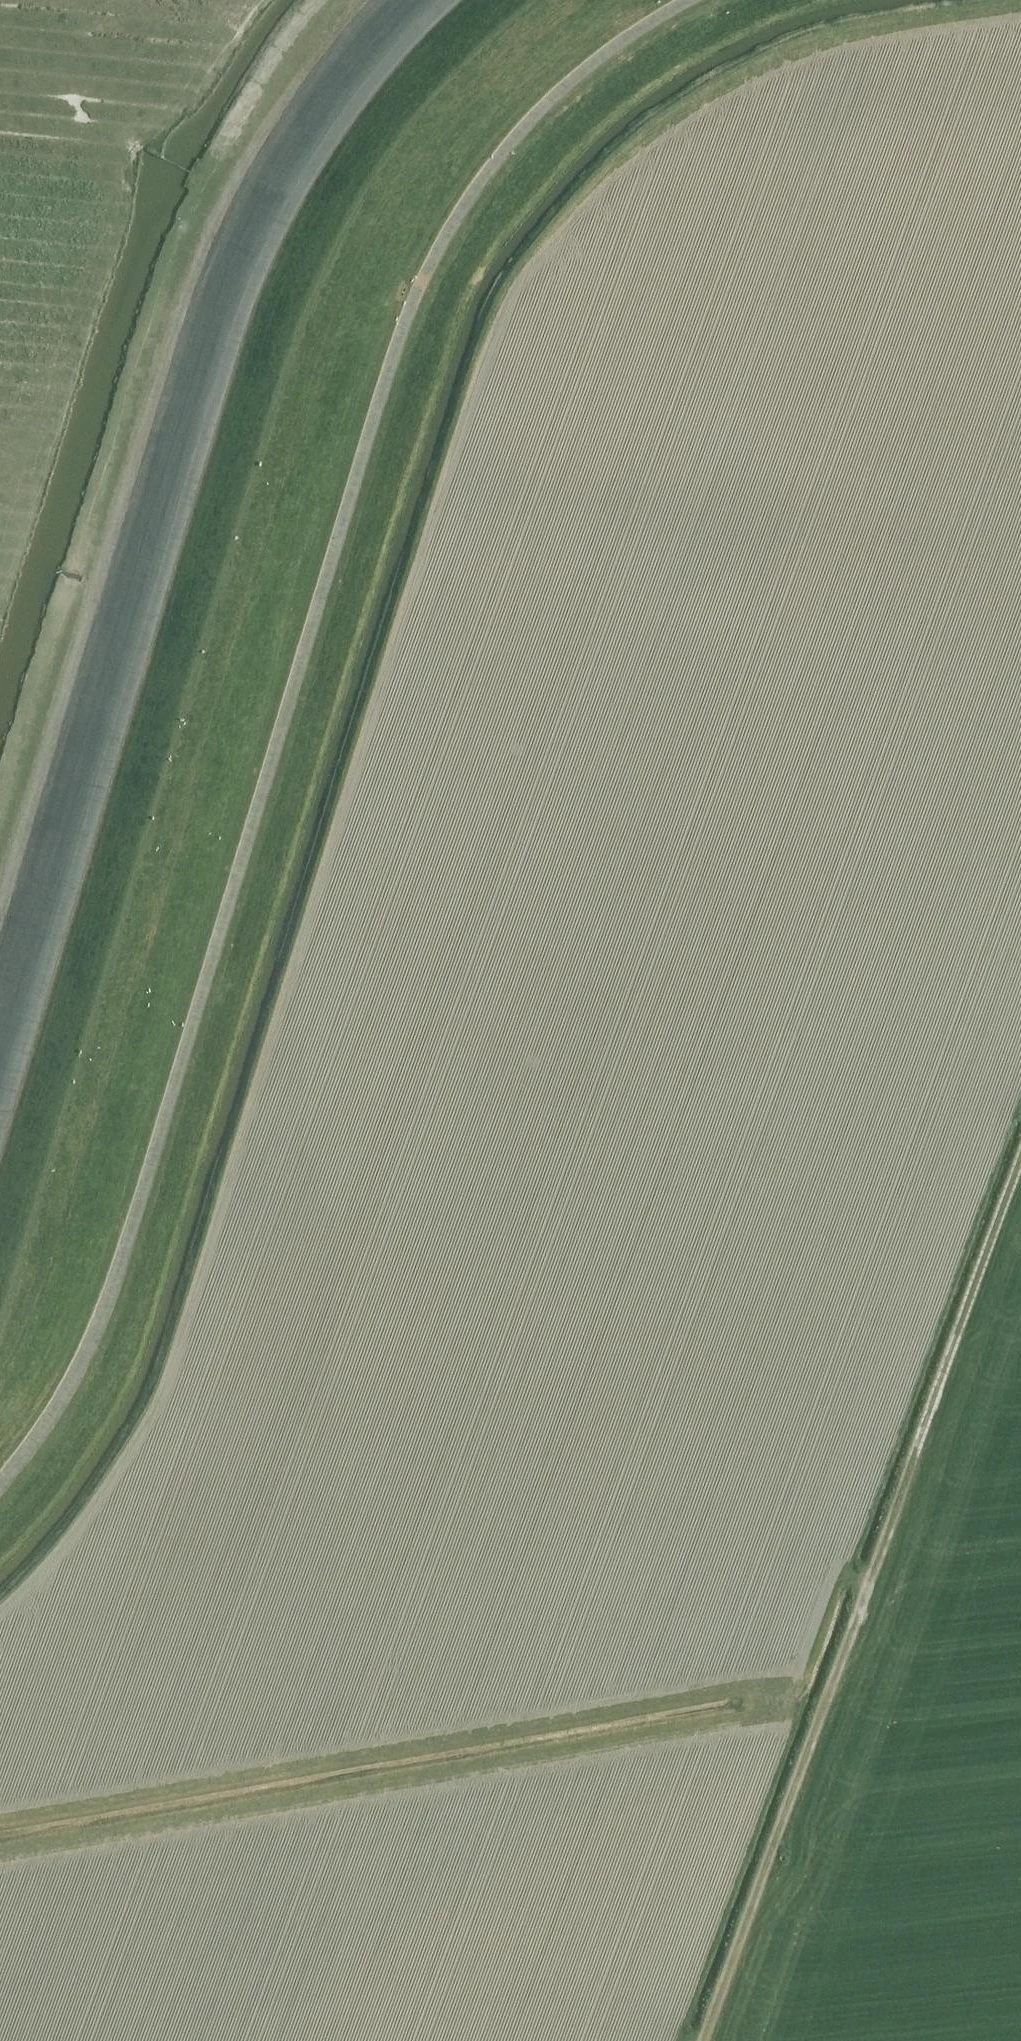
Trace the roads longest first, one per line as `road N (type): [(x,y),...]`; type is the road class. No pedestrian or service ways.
road 1 (track): [(0,1131),(244,309),(325,149),(450,0)]
road 2 (track): [(704,2040),(1020,1164)]

